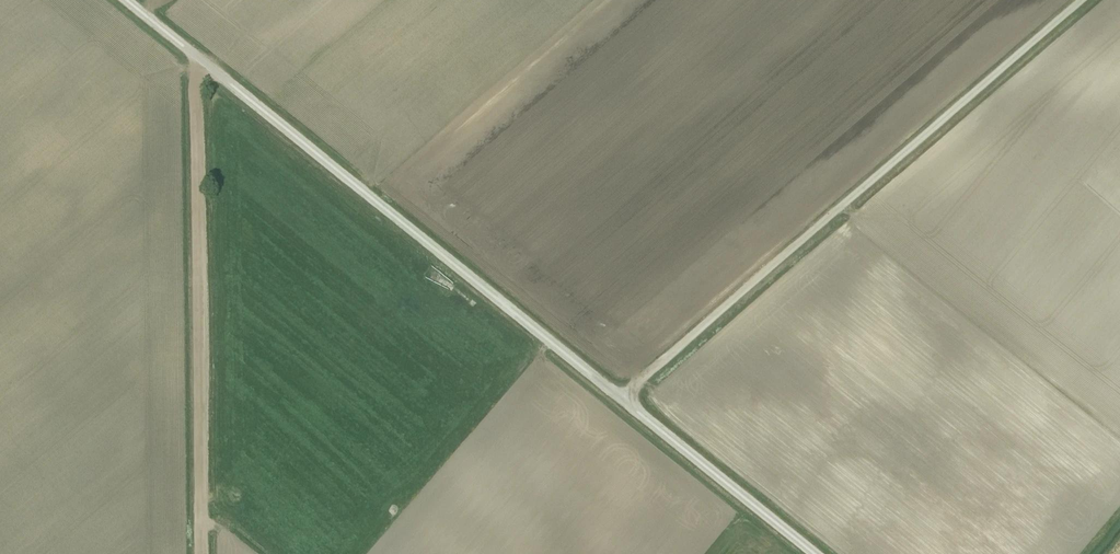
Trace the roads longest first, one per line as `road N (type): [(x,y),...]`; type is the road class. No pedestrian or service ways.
road 1 (track): [(813,553),(197,59)]
road 2 (track): [(1083,0),(621,397)]
road 3 (track): [(203,553),(197,59)]

